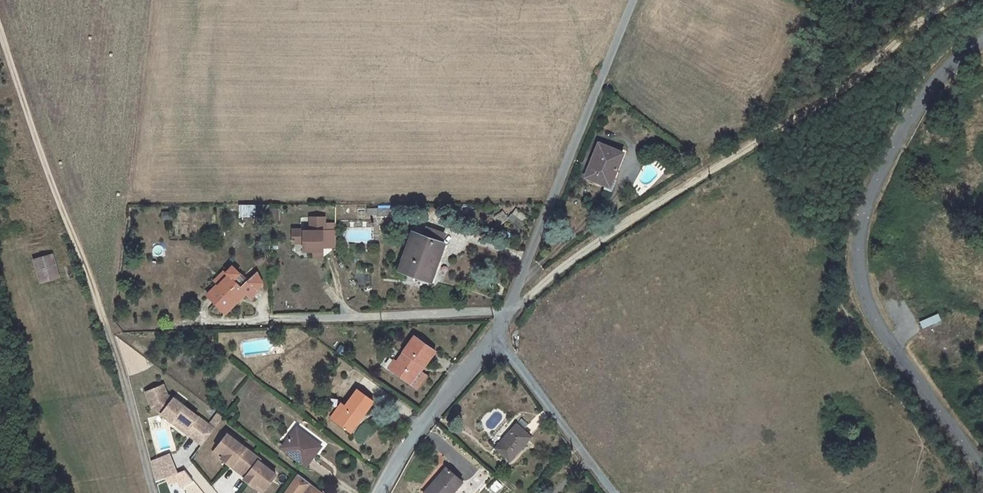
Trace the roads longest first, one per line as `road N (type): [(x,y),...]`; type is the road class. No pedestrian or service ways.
road 1 (track): [(510,299),(782,129),(954,0)]
road 2 (tertiary): [(982,471),(872,315),(857,257),(860,219),(895,143),(937,81),(982,39)]
road 3 (track): [(0,31),(102,311),(155,492)]
road 4 (residential): [(493,337),(630,0)]
road 5 (unclassified): [(610,492),(493,337)]
road 6 (residential): [(378,492),(389,468),(493,337)]

